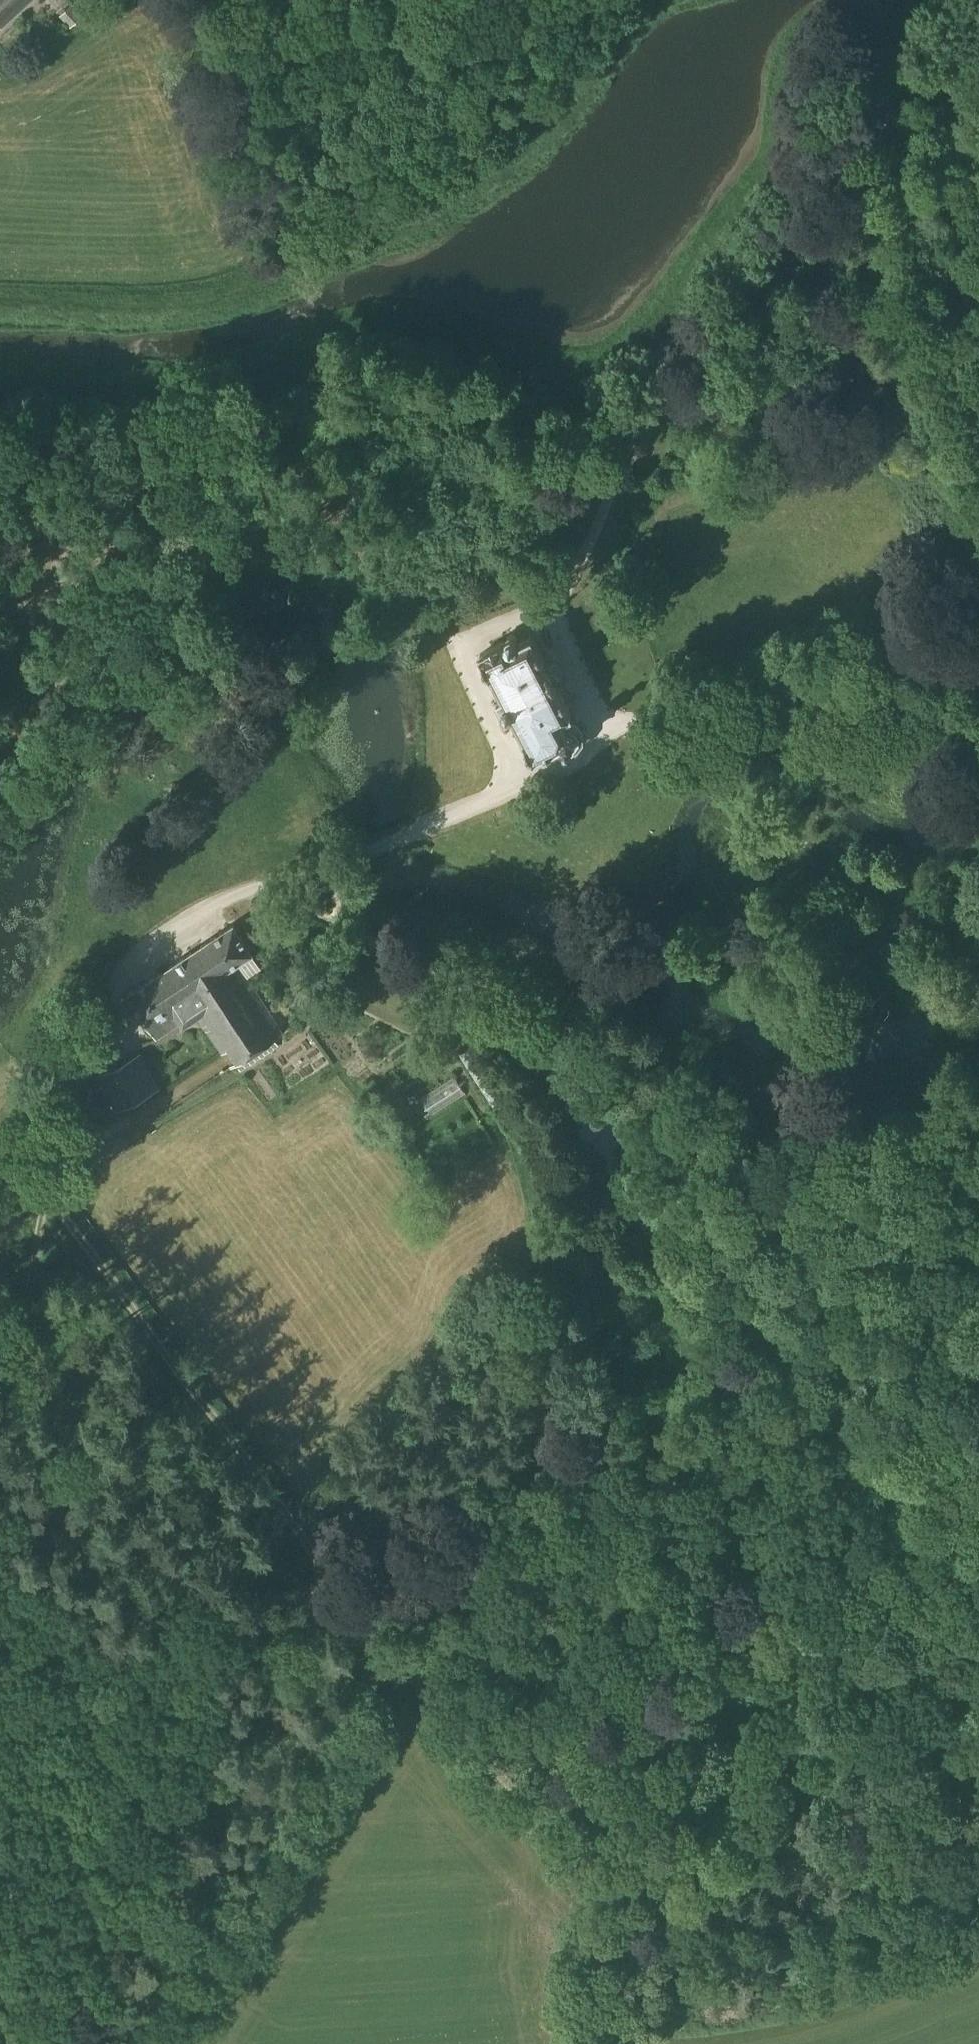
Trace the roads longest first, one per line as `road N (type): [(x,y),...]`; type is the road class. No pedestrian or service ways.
road 1 (track): [(406,1668),(594,1878),(619,1897),(646,1902),(717,1878),(840,1744),(978,1622)]
road 2 (track): [(53,1197),(406,1668)]
road 3 (track): [(428,972),(614,1062),(696,1091),(779,1108),(978,1123)]
road 4 (tertiary): [(978,388),(868,0)]
road 5 (track): [(899,732),(881,871)]

